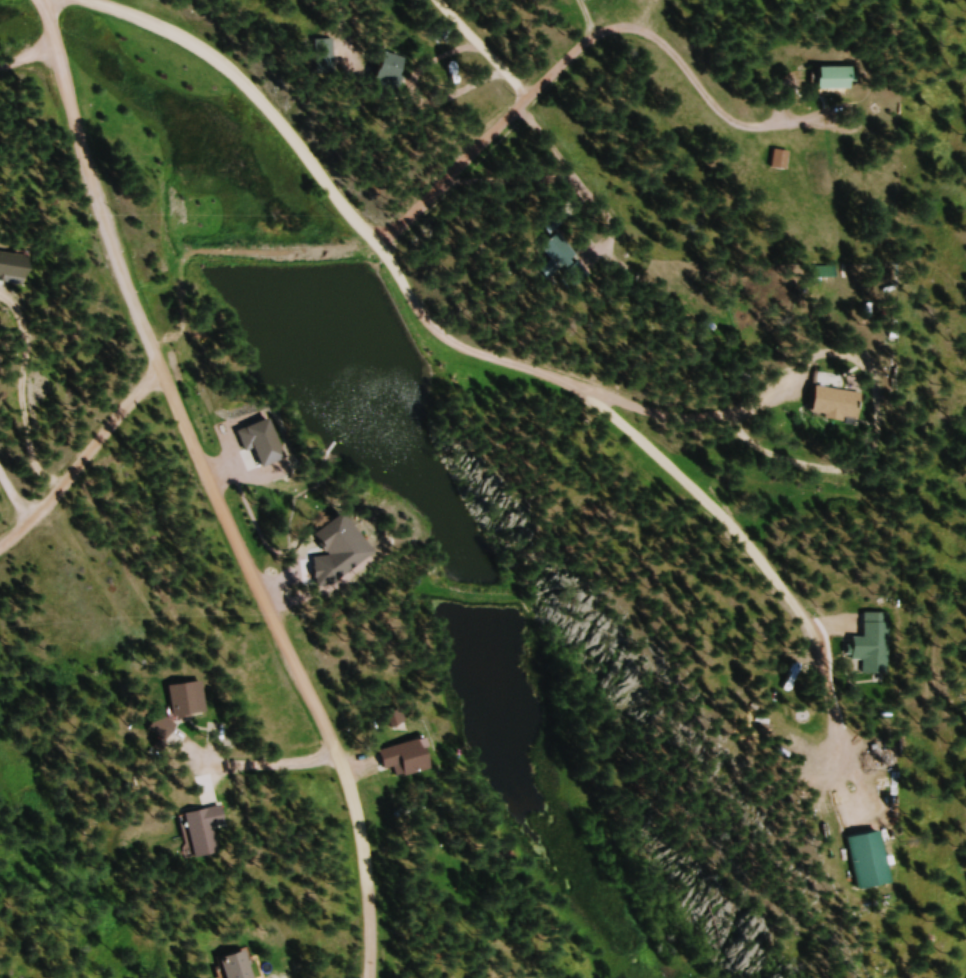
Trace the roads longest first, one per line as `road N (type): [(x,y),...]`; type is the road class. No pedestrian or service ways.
road 1 (residential): [(27,0),(54,49),(126,298),(347,794),(365,892),(364,977)]
road 2 (residential): [(394,236),(449,354),(748,868),(965,949)]
road 3 (residential): [(449,354),(854,759),(965,814)]
road 4 (residential): [(764,128),(729,122),(661,36),(606,31),(394,236),(372,234),(341,198)]
road 5 (residential): [(72,0),(142,22),(216,63),(341,198)]
road 6 (residential): [(162,380),(45,517),(0,552)]

